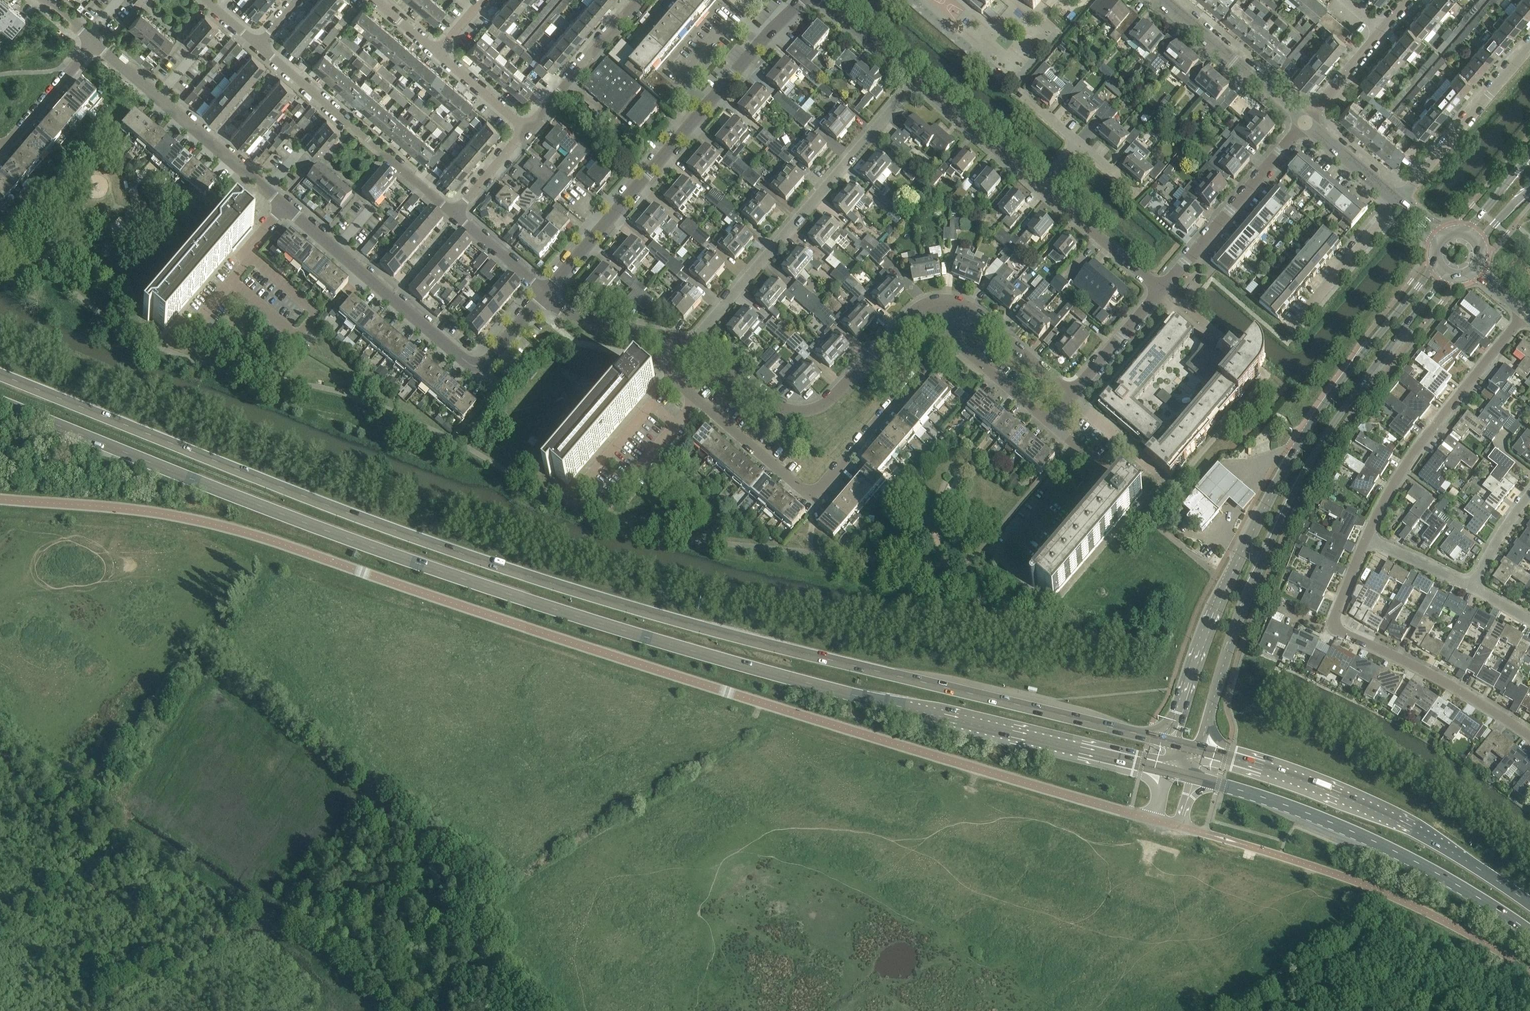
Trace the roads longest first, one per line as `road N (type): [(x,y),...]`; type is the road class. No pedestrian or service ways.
road 1 (primary): [(1171,742),(573,589),(243,473),(3,375)]
road 2 (primary): [(0,402),(245,500),(557,609),(788,677),(1165,770)]
road 3 (unclassified): [(0,499),(139,509),(246,532),(727,692),(1151,819)]
road 4 (secondary): [(1435,259),(1279,475),(1214,608),(1171,742)]
road 5 (secondary): [(1203,750),(1241,620),(1288,505),(1337,418),(1446,275)]
road 6 (residential): [(951,334),(809,495),(669,373),(684,344)]
road 7 (residential): [(547,295),(801,0)]
road 8 (primary): [(1196,778),(1339,825),(1529,933)]
road 9 (primary): [(1529,904),(1368,808),(1203,750)]
road 10 (residential): [(684,344),(919,81)]
road 11 (residential): [(283,204),(473,362),(493,357),(547,295)]
road 12 (residential): [(1529,736),(1459,689),(1341,632),(1335,615),(1367,538)]
road 13 (residential): [(931,298),(828,400),(807,409),(775,402),(684,344)]
road 14 (residential): [(1367,538),(1422,441),(1525,313)]
road 15 (unclassified): [(1529,971),(1417,907),(1282,857)]
road 16 (residential): [(455,213),(258,46)]
road 17 (residential): [(113,56),(283,204)]
road 18 (residential): [(1163,288),(1305,122)]
road 19 (residential): [(1399,202),(1529,47)]
road 20 (residential): [(1305,122),(1164,0)]
road 21 (residential): [(526,130),(637,0)]
road 22 (residential): [(1043,187),(919,81)]
road 23 (residential): [(1294,325),(1399,202)]
road 24 (residential): [(1163,288),(1043,187)]
road 25 (residential): [(684,344),(569,313),(547,295)]
road 26 (residential): [(1071,396),(1163,288)]
road 27 (residential): [(95,41),(0,146)]
road 28 (residential): [(1071,396),(967,310)]
road 29 (residential): [(1051,419),(951,334)]
road 30 (residential): [(1079,511),(1111,474),(1051,419)]
road 31 (residential): [(919,81),(822,0)]
road 32 (residential): [(1399,202),(1305,122)]
road 33 (residential): [(547,295),(455,213)]
road 34 (residential): [(1071,396),(1160,481)]

